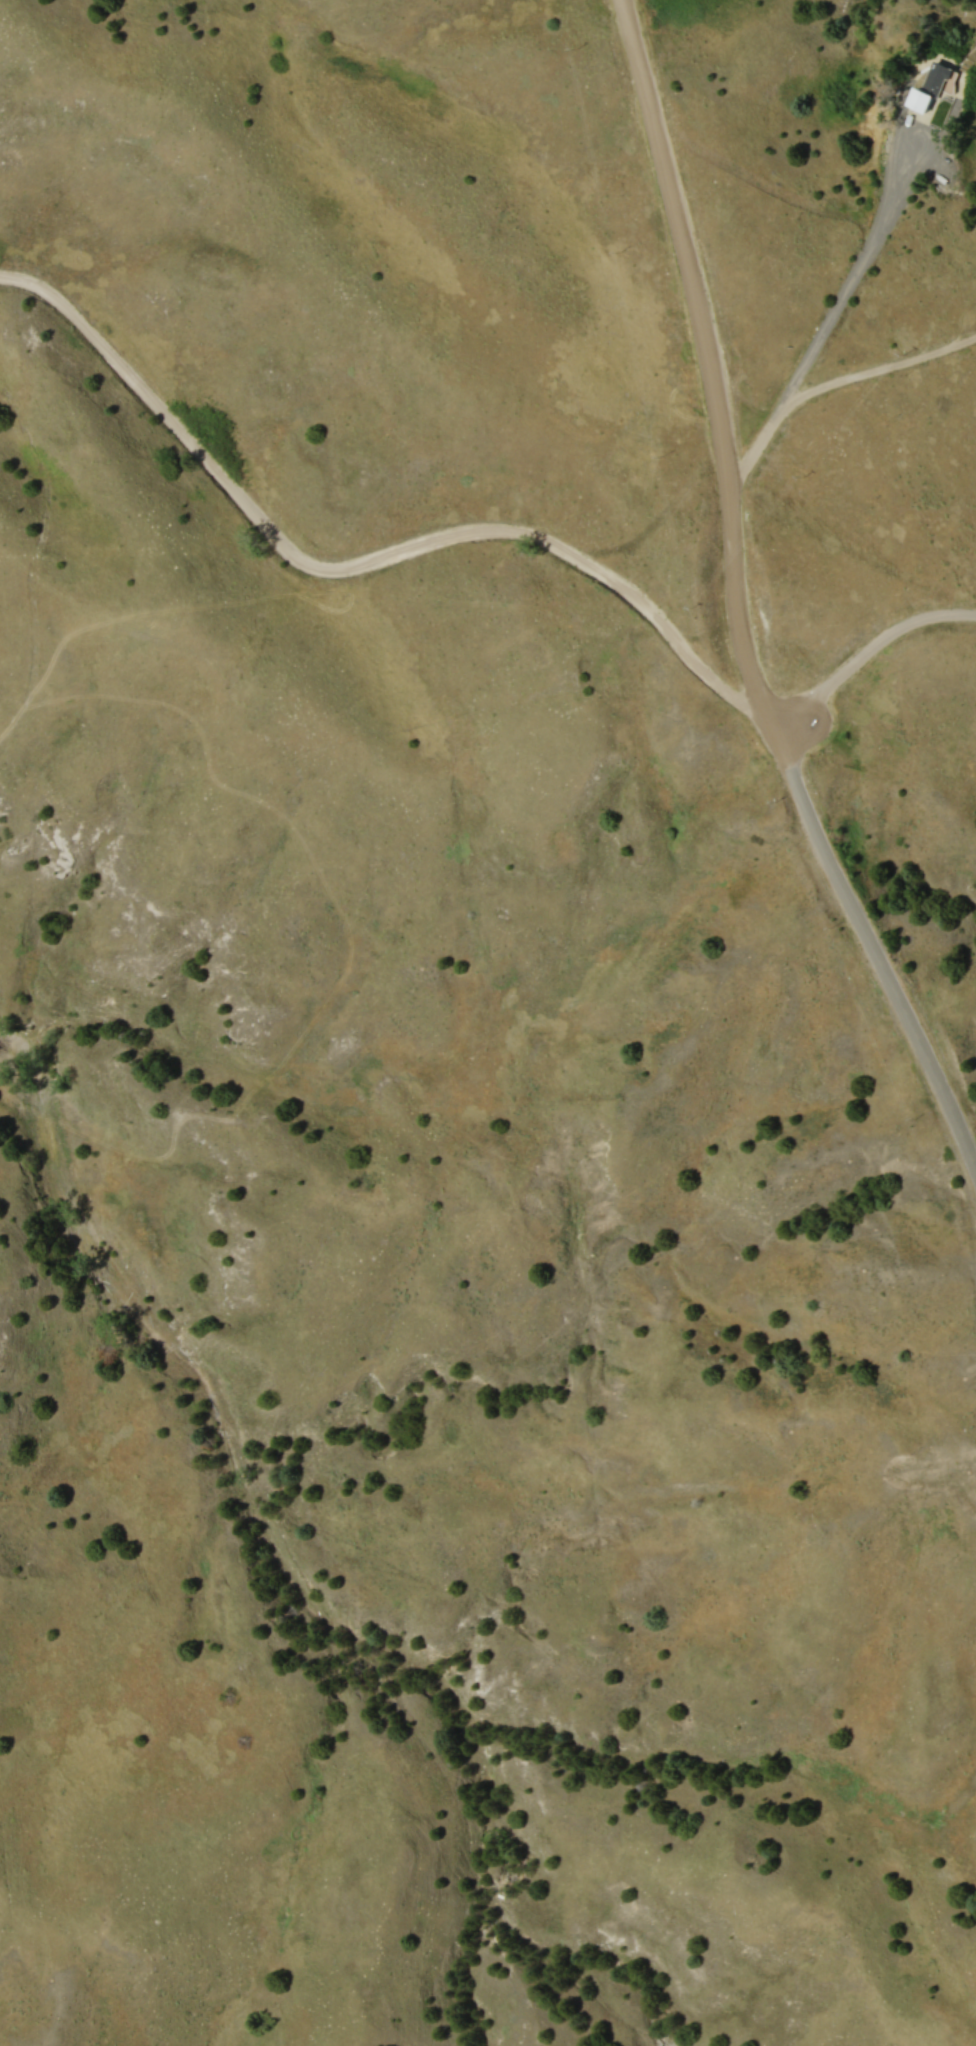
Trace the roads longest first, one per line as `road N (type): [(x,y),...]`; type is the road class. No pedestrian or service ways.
road 1 (residential): [(0,274),(46,290),(285,550),(320,566),(352,566),(432,536),(527,530),(623,585),(689,656),(770,723)]
road 2 (residential): [(770,723),(736,617),(722,410),(703,302),(626,0)]
road 3 (residential): [(975,1168),(770,723)]
road 4 (residential): [(770,723),(894,627),(975,614)]

